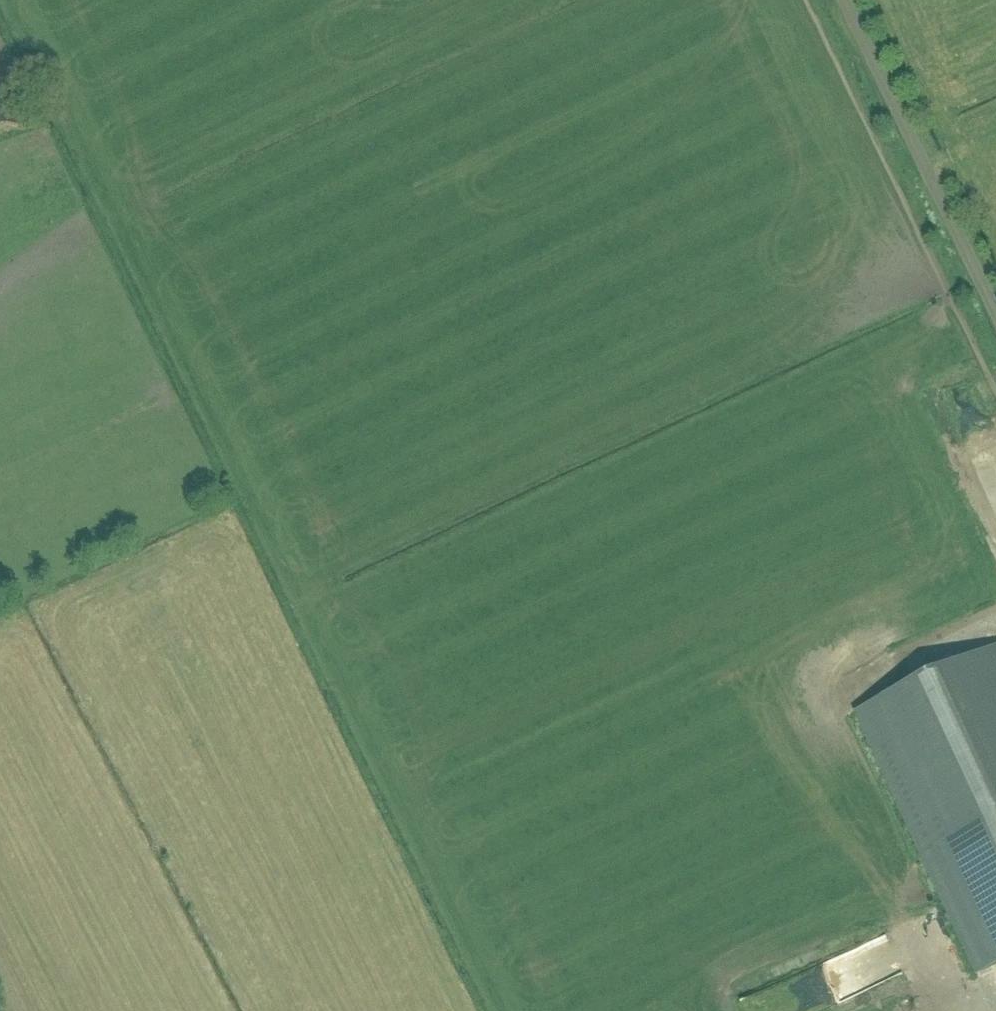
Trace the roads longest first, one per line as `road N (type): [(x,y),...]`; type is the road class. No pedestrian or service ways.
road 1 (unclassified): [(995,315),(843,0)]

